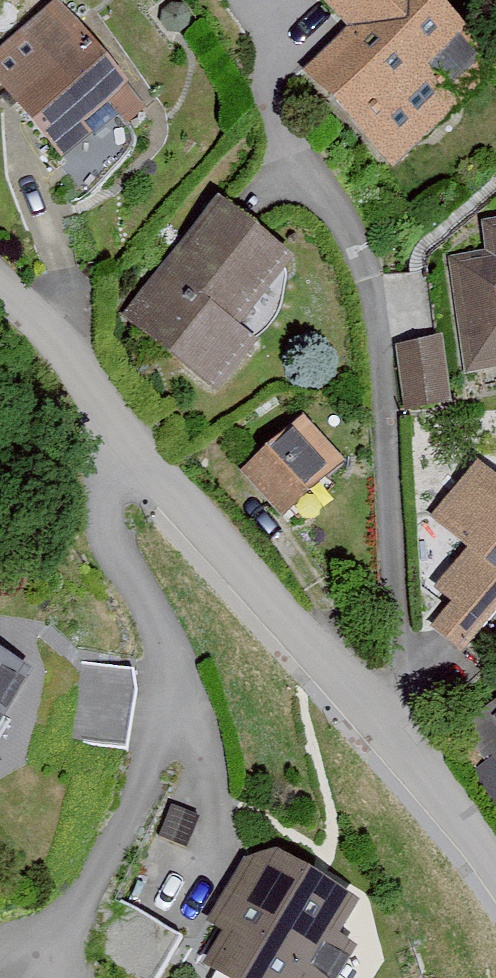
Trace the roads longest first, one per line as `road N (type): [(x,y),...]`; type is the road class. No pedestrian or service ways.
road 1 (residential): [(0,293),(43,328),(495,862)]

